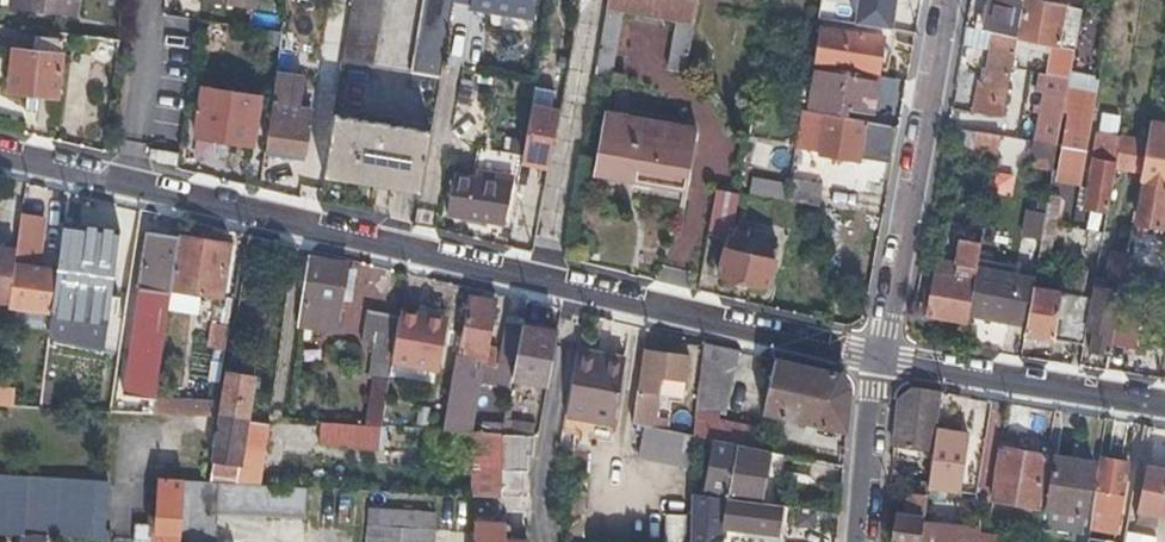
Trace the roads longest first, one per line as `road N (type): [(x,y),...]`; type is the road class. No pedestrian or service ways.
road 1 (residential): [(129,187),(880,359)]
road 2 (residential): [(880,359),(948,0)]
road 3 (residential): [(880,359),(1164,405)]
road 4 (residential): [(129,187),(146,0)]
road 5 (residential): [(863,541),(880,359)]
road 6 (residential): [(0,158),(129,187)]

